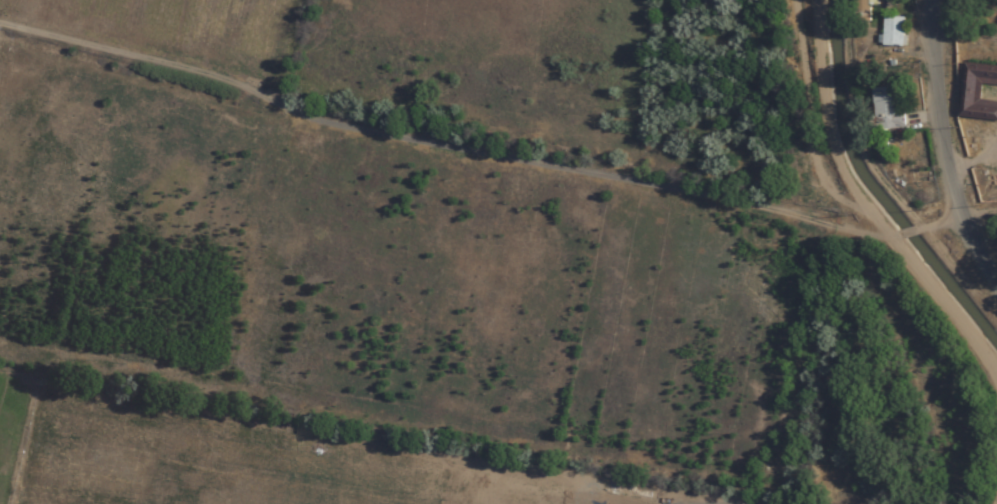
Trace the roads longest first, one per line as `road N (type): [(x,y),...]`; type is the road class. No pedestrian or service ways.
road 1 (residential): [(996,305),(930,189),(925,0)]

